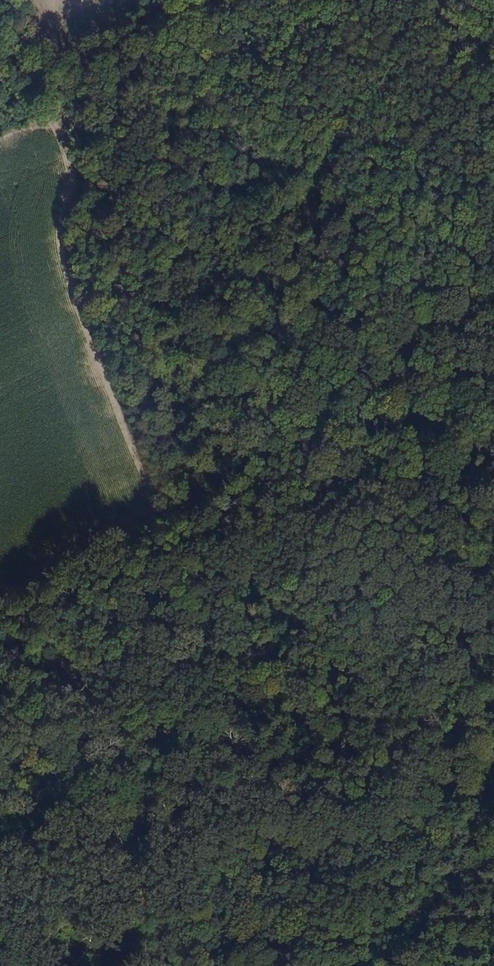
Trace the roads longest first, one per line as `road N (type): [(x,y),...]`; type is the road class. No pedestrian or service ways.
road 1 (track): [(470,842),(457,800),(388,725),(348,659),(223,537),(202,456),(147,350),(129,294),(133,260),(158,206),(384,53),(427,0)]
road 2 (track): [(0,141),(62,126),(75,151),(81,177),(67,222),(69,261),(158,506)]
road 3 (track): [(493,835),(420,865),(311,965)]

